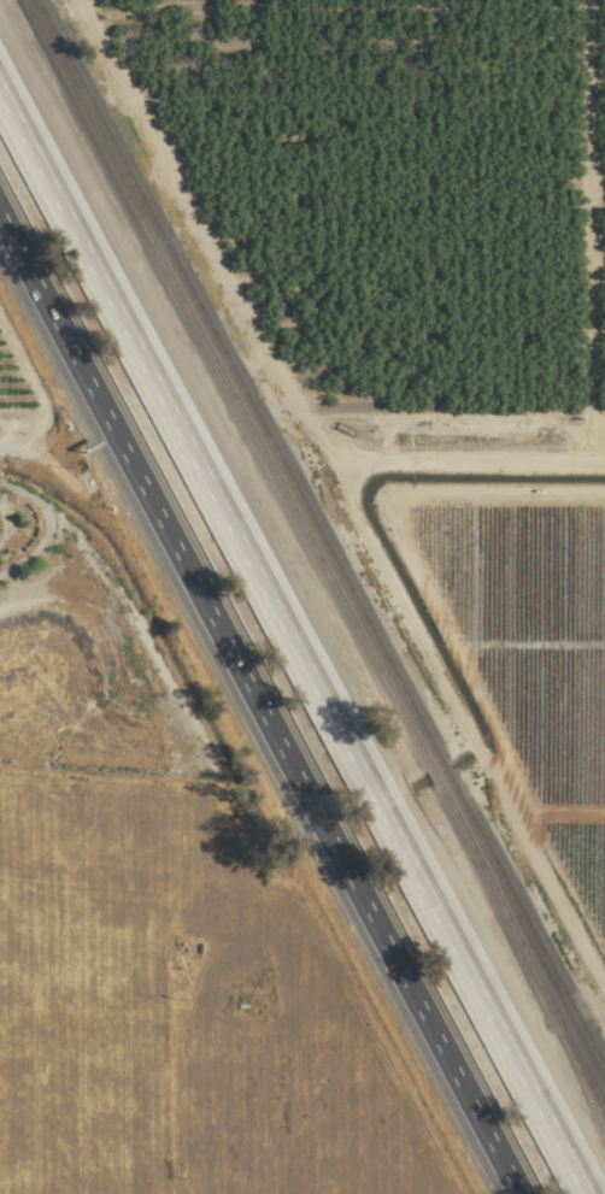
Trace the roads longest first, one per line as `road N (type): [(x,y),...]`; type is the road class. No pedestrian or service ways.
road 1 (motorway): [(583,1193),(0,96)]
road 2 (motorway): [(0,230),(512,1193)]
road 3 (track): [(604,465),(351,461)]

